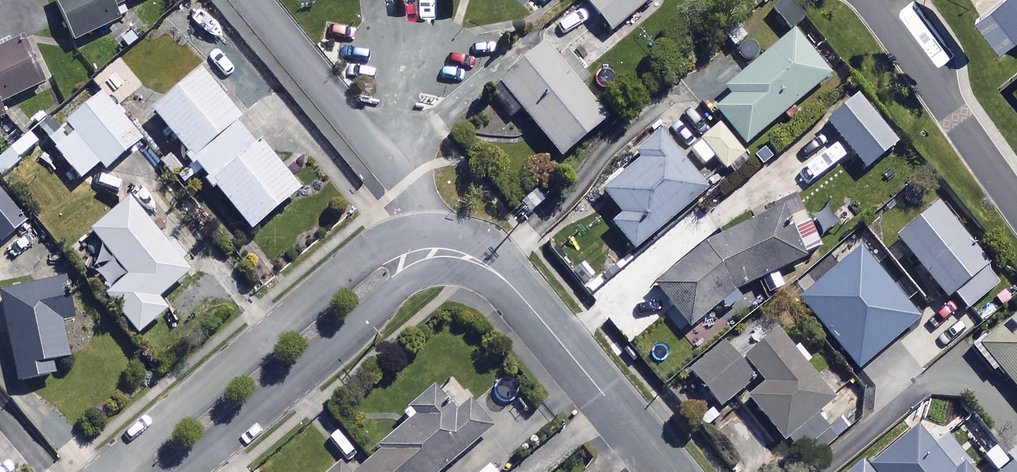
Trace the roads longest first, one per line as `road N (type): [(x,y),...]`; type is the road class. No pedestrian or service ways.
road 1 (residential): [(140,471),(160,439),(365,265),(409,260)]
road 2 (residential): [(465,256),(251,0)]
road 3 (residential): [(409,260),(341,328),(163,471)]
road 4 (residential): [(668,471),(521,297),(465,256)]

